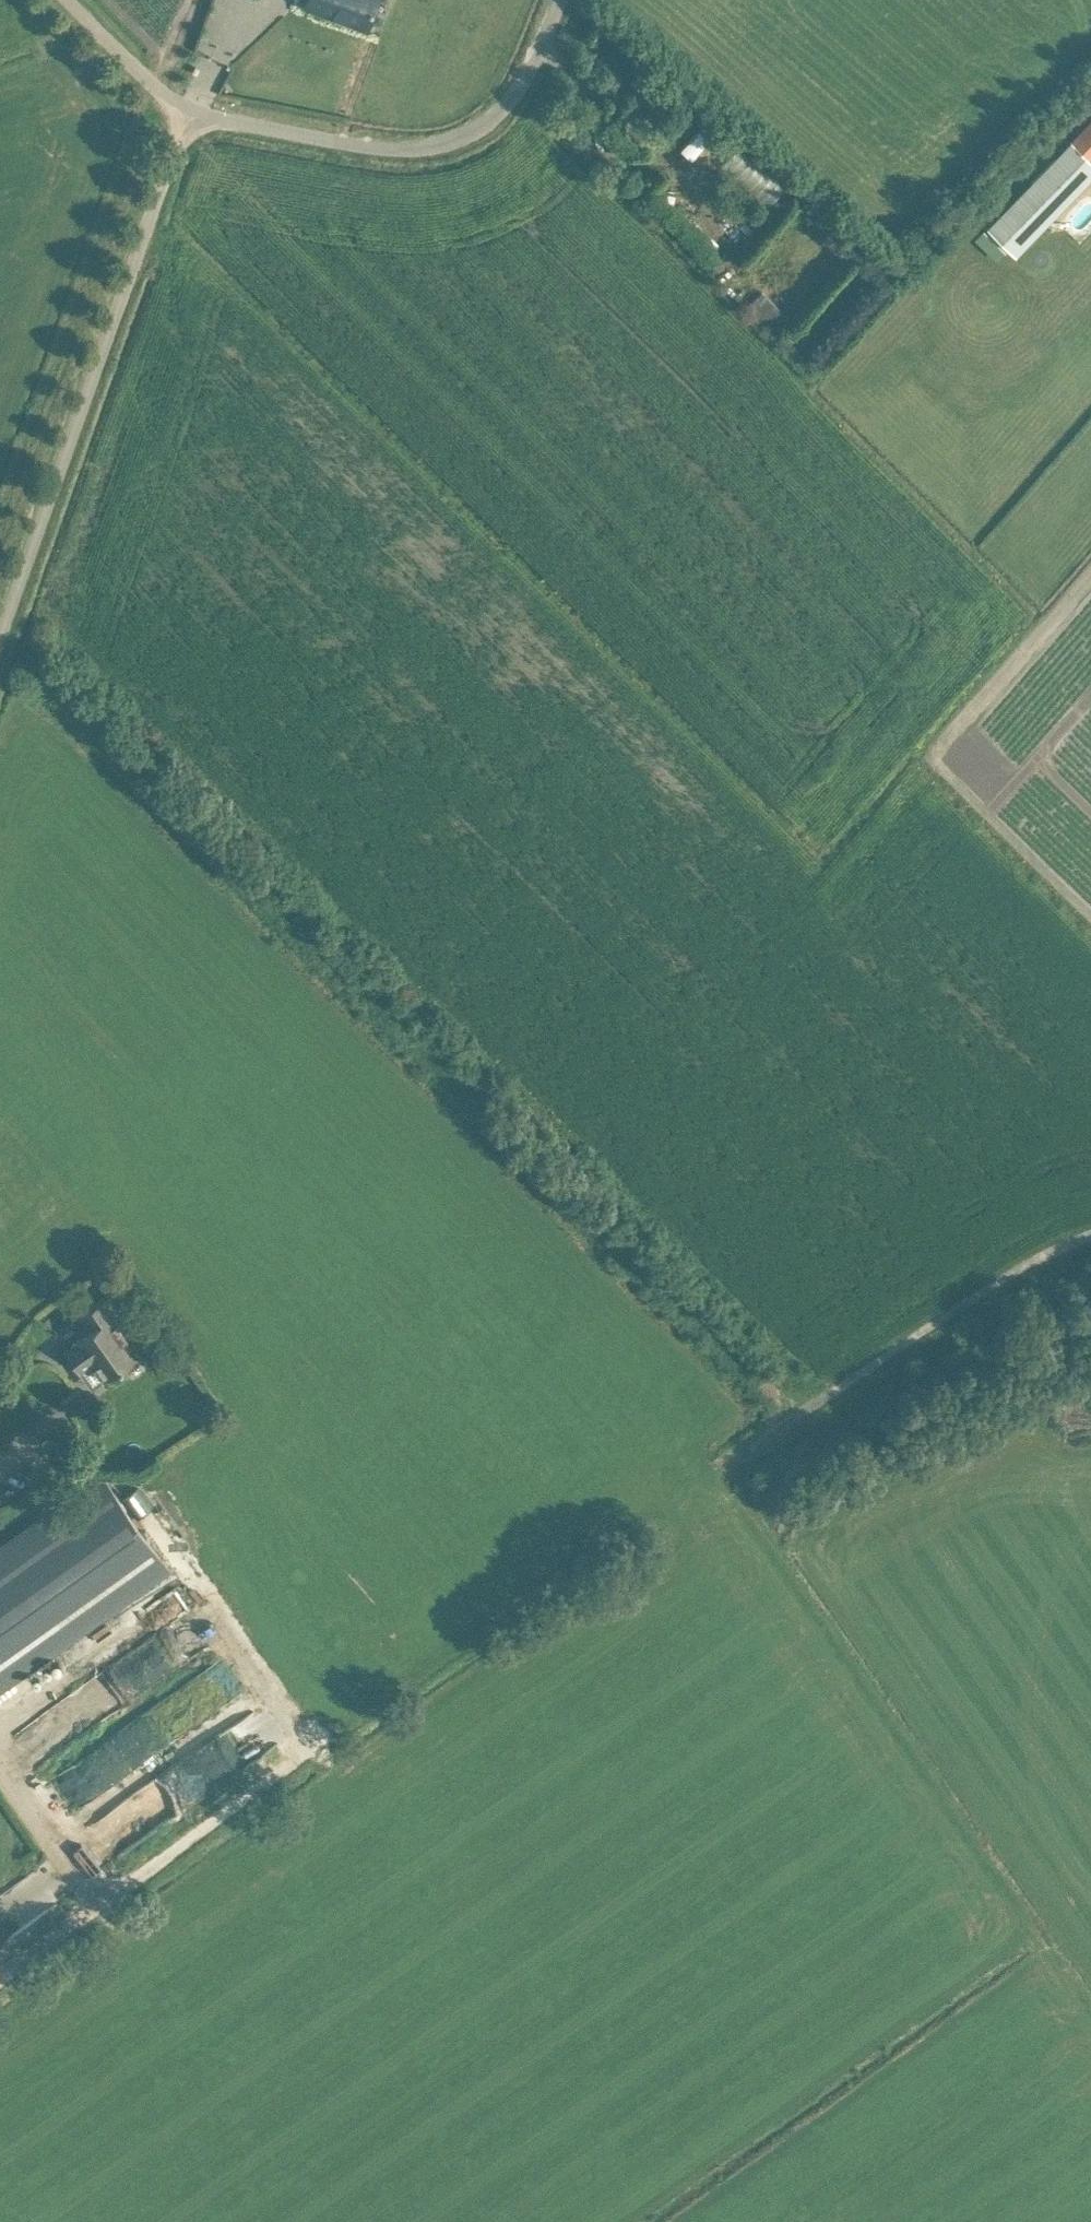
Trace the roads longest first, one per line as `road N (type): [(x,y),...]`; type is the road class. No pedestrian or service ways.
road 1 (unclassified): [(0,639),(188,108)]
road 2 (unclassified): [(188,108),(396,150),(441,148),(487,126),(523,87),(557,0)]
road 3 (unclassified): [(733,1445),(1020,1254),(1090,1223)]
road 4 (unclassified): [(188,108),(164,95),(68,0)]

